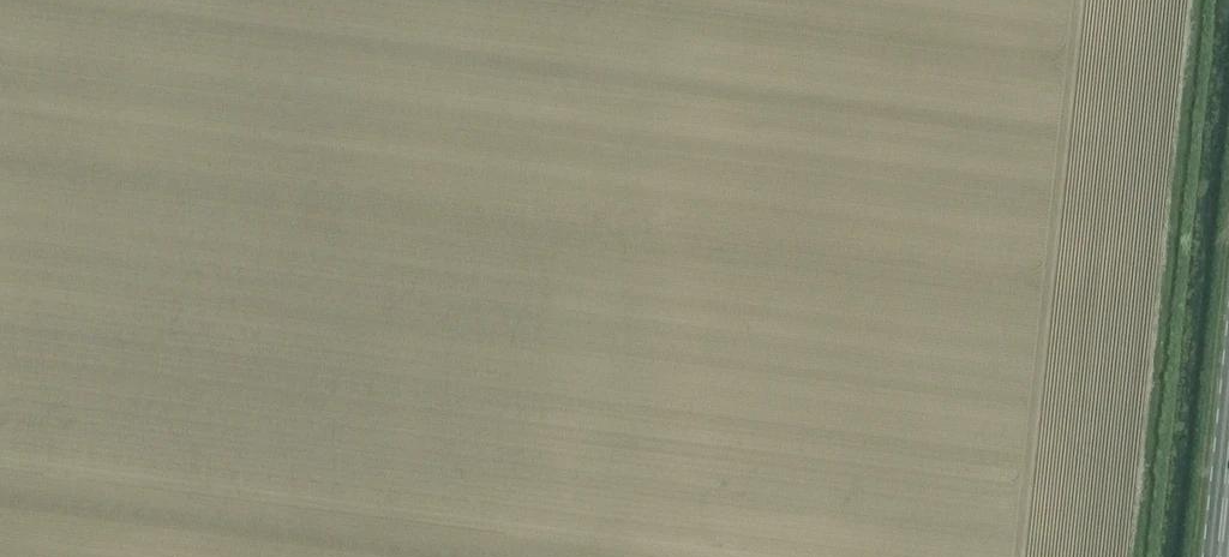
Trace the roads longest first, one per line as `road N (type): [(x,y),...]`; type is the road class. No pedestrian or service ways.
road 1 (secondary): [(1215,556),(1228,419)]

